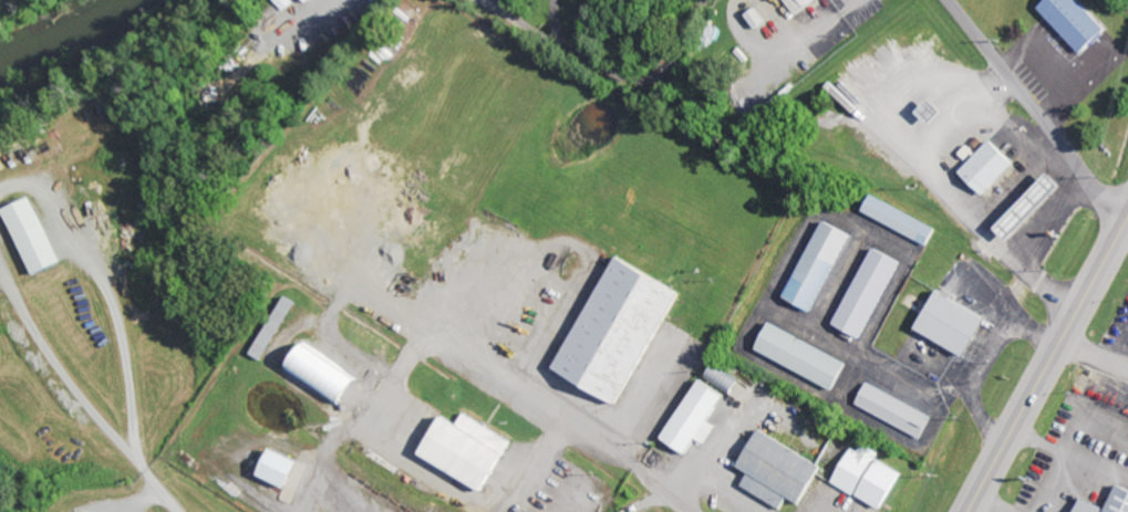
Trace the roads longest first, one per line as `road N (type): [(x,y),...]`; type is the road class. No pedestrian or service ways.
road 1 (secondary): [(969,511),(1127,220)]
road 2 (residential): [(1127,217),(1087,179),(946,0)]
road 3 (residential): [(694,511),(514,384)]

